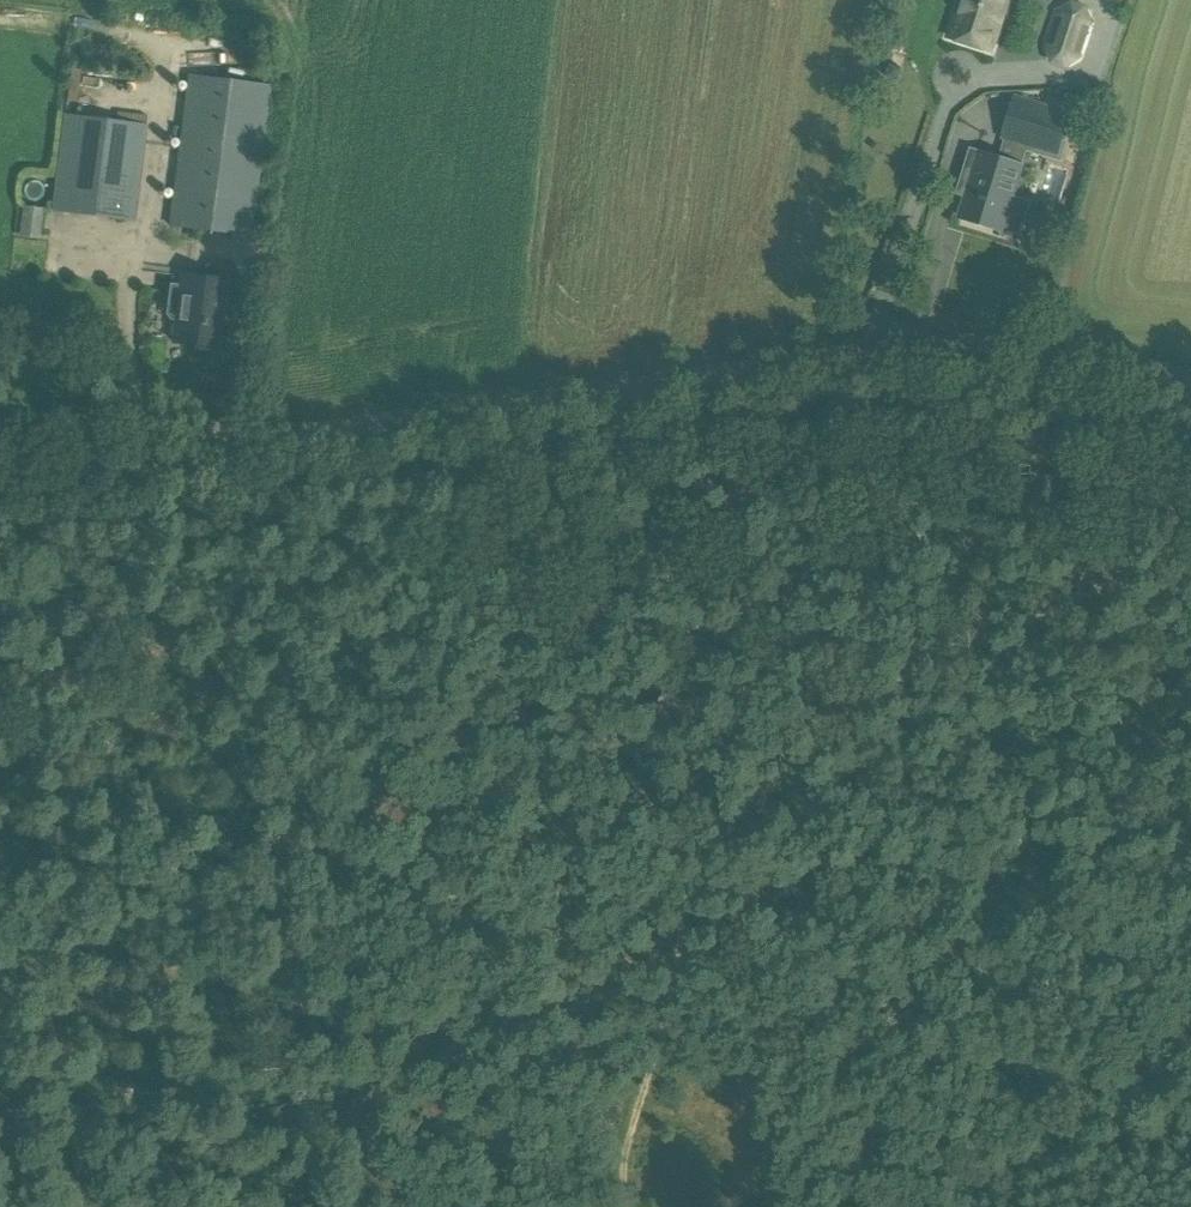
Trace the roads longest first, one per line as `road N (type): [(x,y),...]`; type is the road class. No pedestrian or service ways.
road 1 (unclassified): [(1190,381),(1050,352),(956,343),(0,477)]
road 2 (track): [(1190,535),(957,632),(757,740),(699,826),(692,970),(633,1134),(618,1206)]

